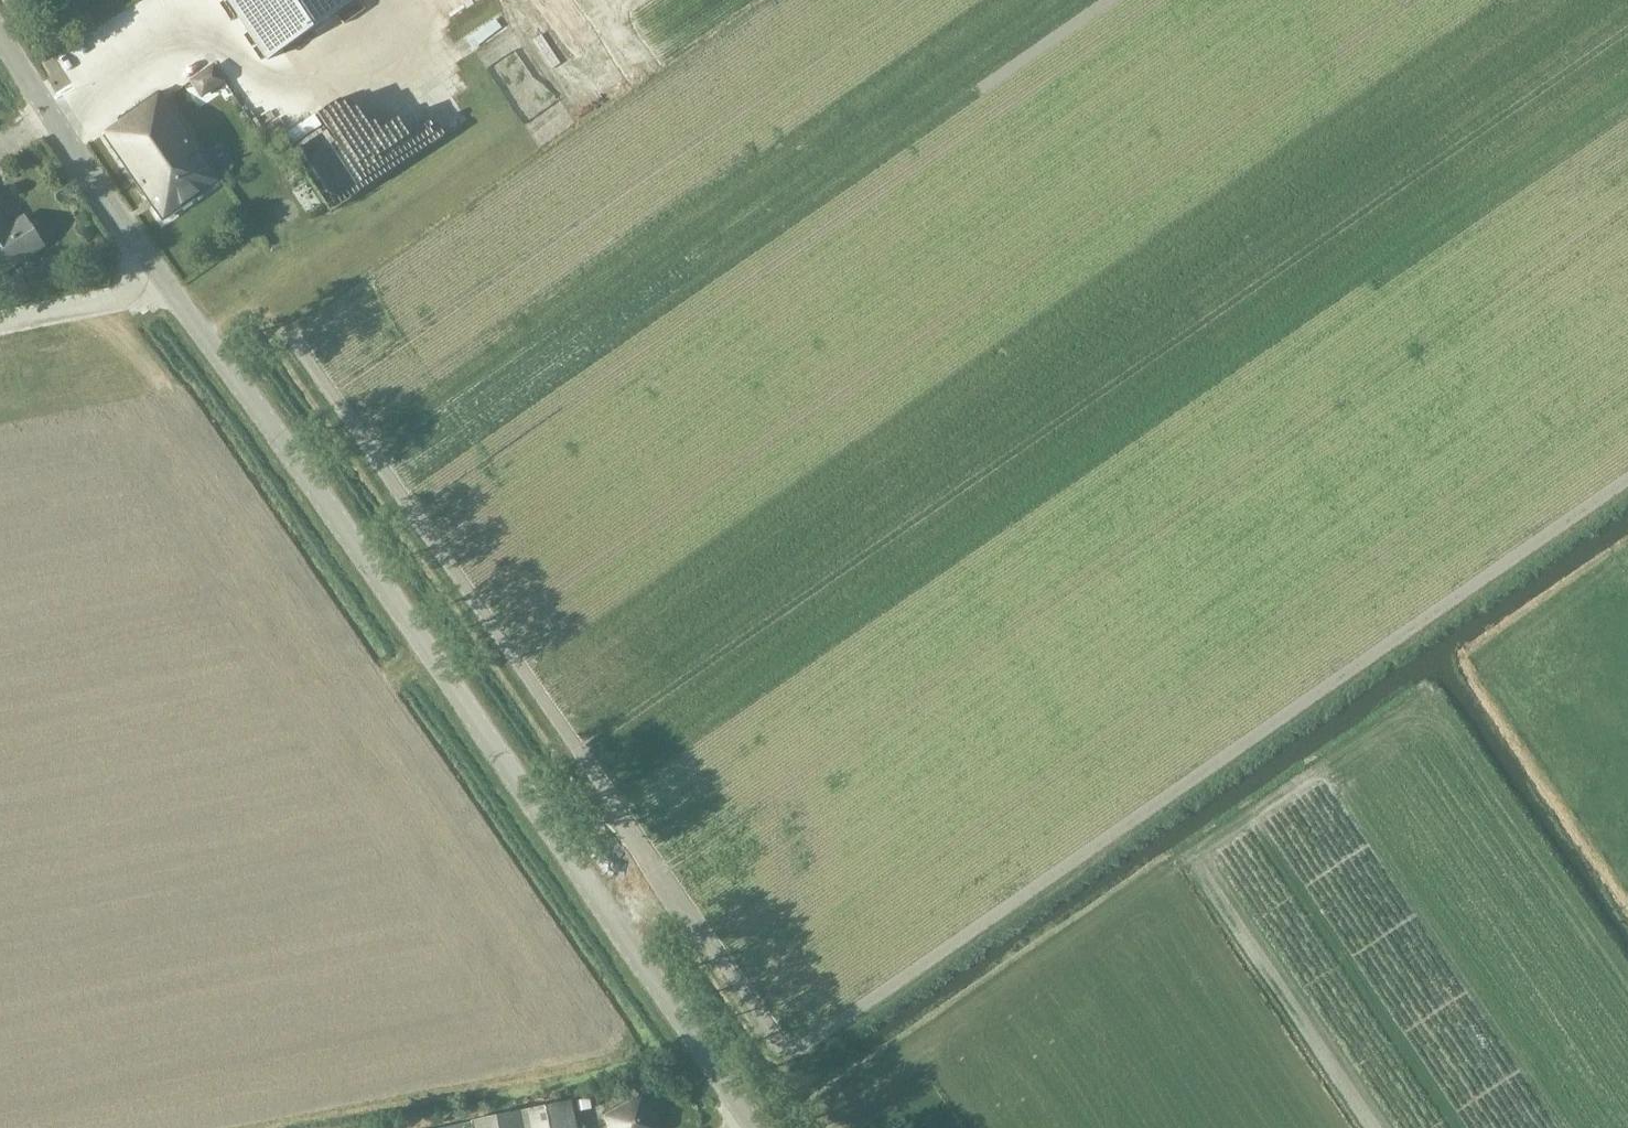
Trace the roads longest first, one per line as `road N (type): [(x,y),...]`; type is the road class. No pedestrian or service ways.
road 1 (tertiary): [(758,1127),(0,34)]

